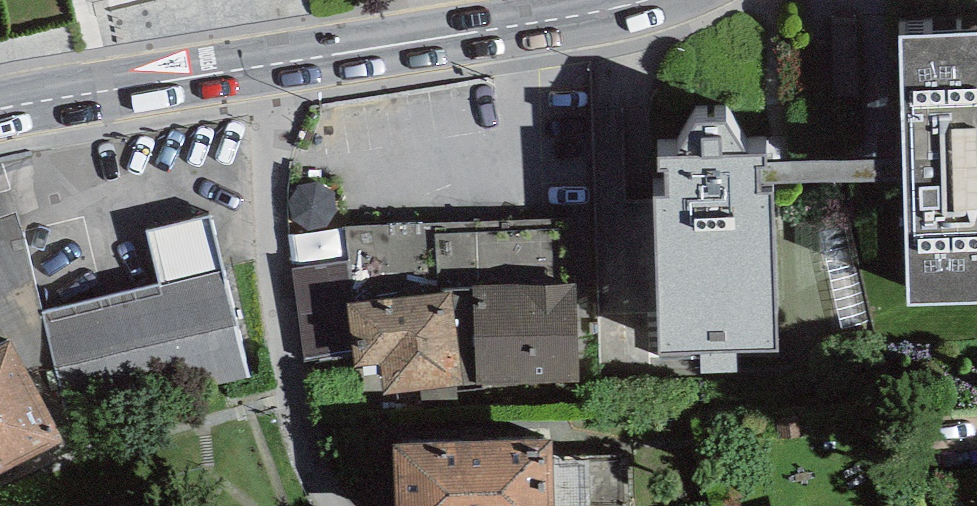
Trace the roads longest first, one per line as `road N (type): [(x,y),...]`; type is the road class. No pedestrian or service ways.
road 1 (secondary): [(685,0),(587,29),(246,81)]
road 2 (residential): [(246,81),(302,413),(331,505)]
road 3 (secondary): [(246,81),(0,126)]

